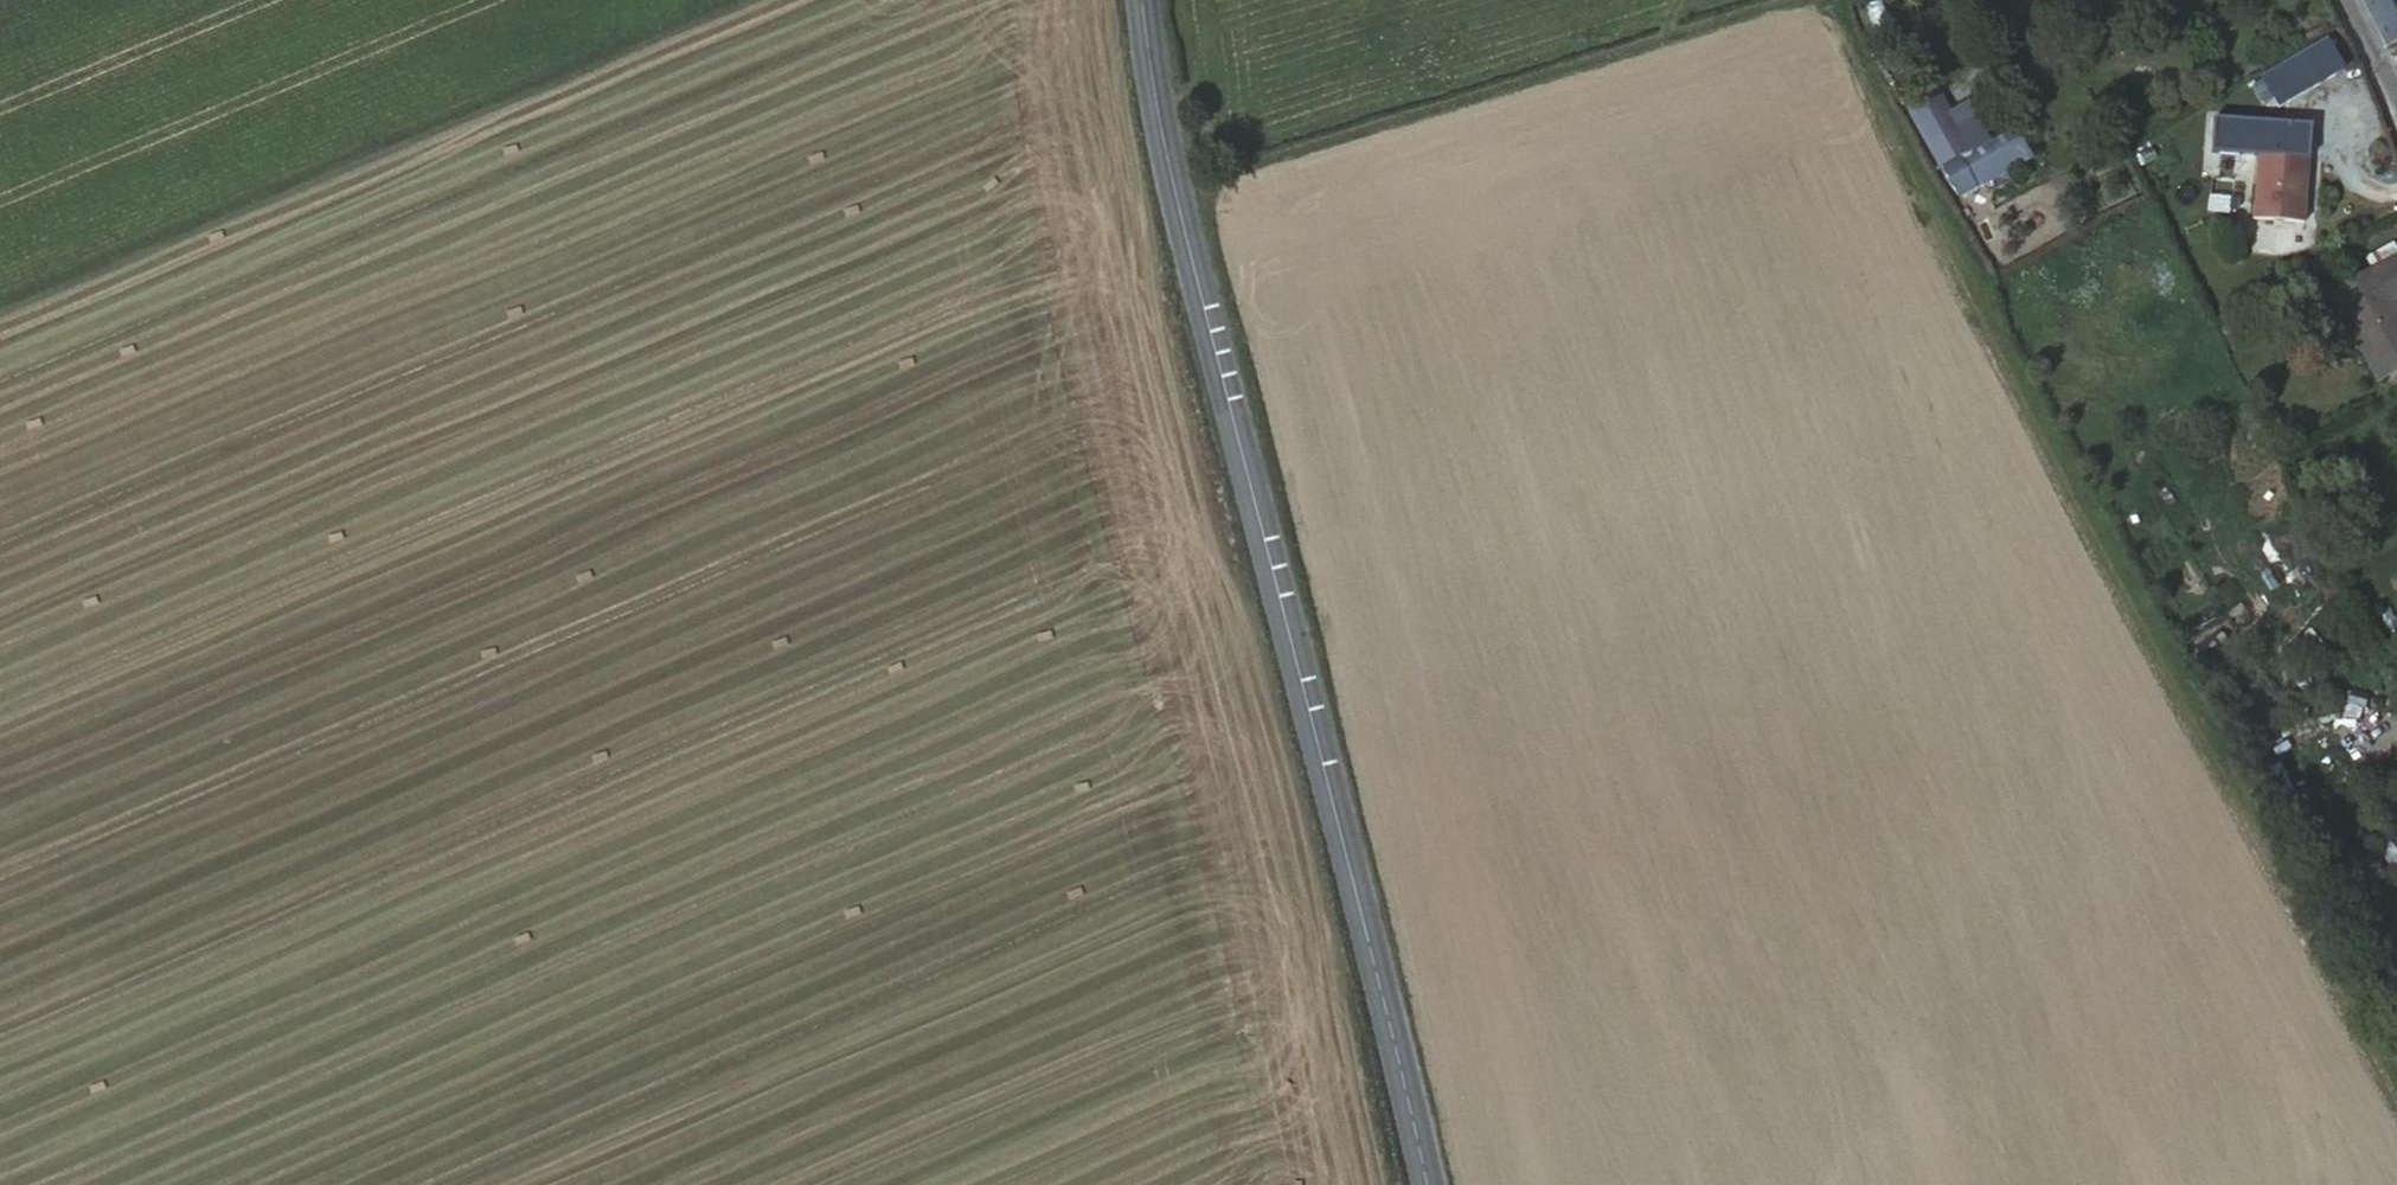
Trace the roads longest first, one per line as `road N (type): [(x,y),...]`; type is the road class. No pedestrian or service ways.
road 1 (tertiary): [(1139,0),(1190,257),(1420,1184)]

